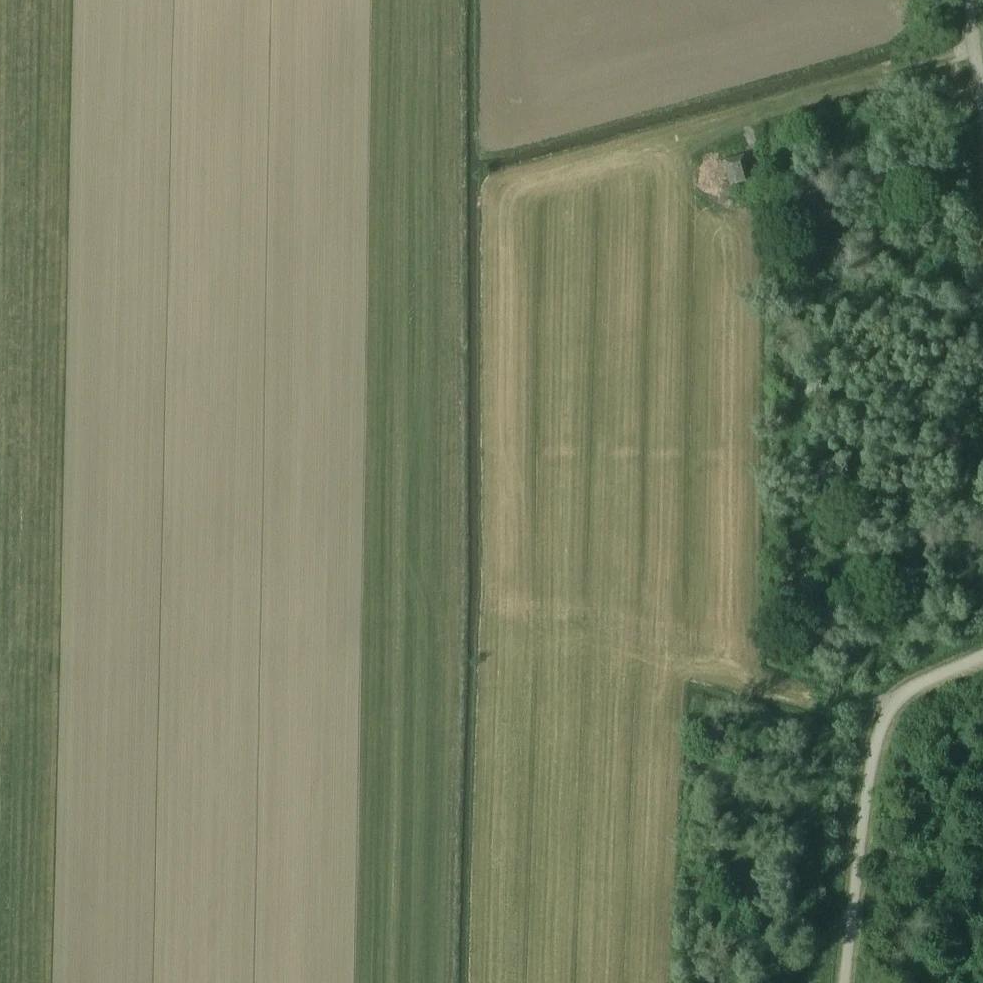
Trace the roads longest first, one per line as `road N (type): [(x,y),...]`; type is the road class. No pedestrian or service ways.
road 1 (track): [(982,657),(918,685),(897,699),(884,723),(844,982)]

